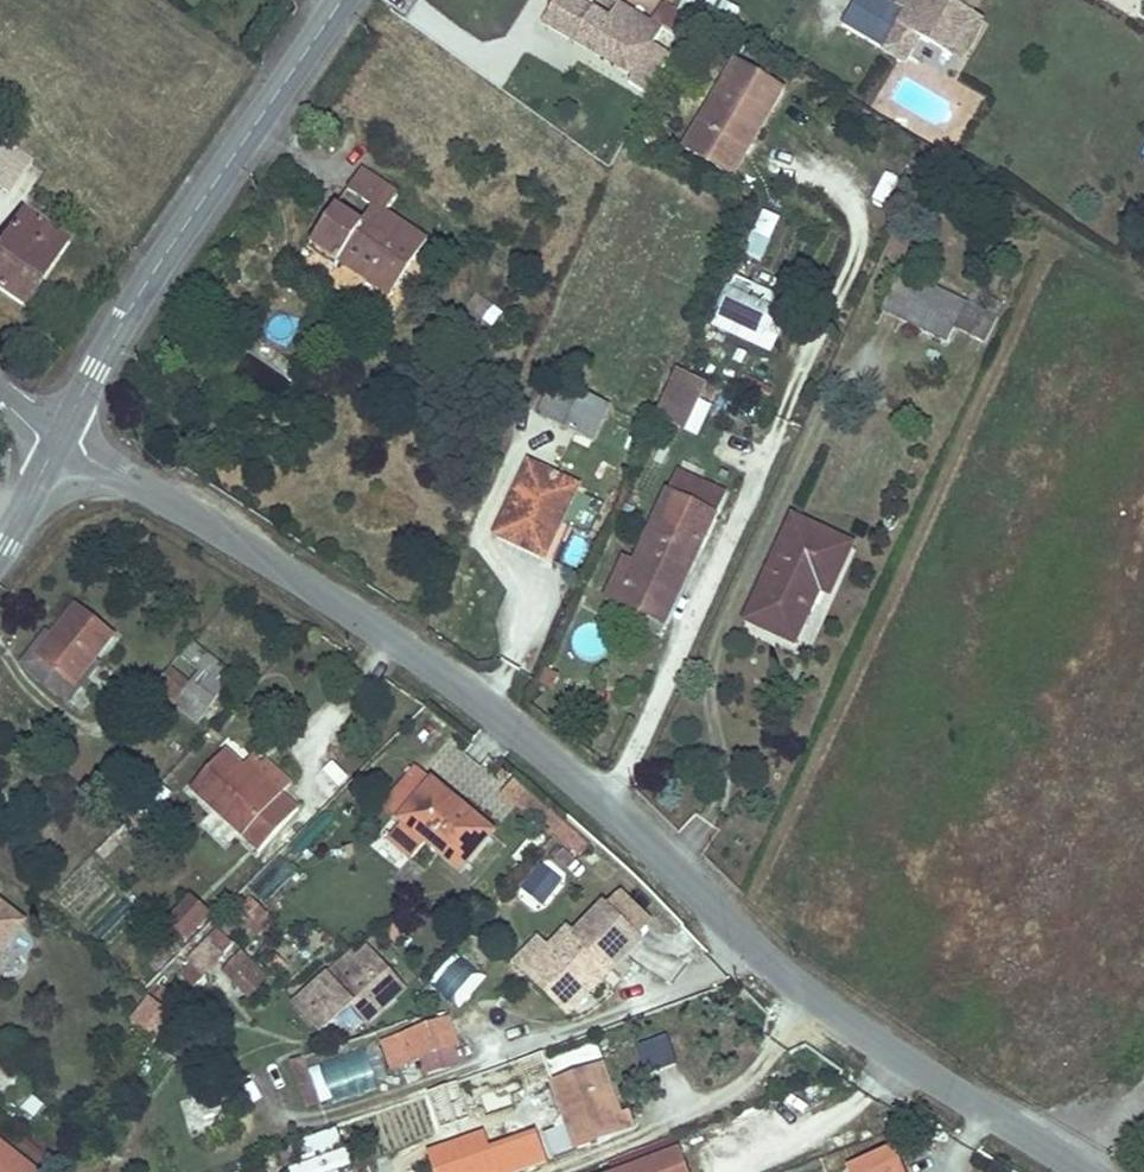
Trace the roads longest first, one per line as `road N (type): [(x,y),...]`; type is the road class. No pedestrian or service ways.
road 1 (residential): [(60,438),(430,655),(795,984),(1062,1171)]
road 2 (tertiary): [(343,0),(169,249),(60,438)]
road 3 (tertiary): [(60,438),(0,554)]

